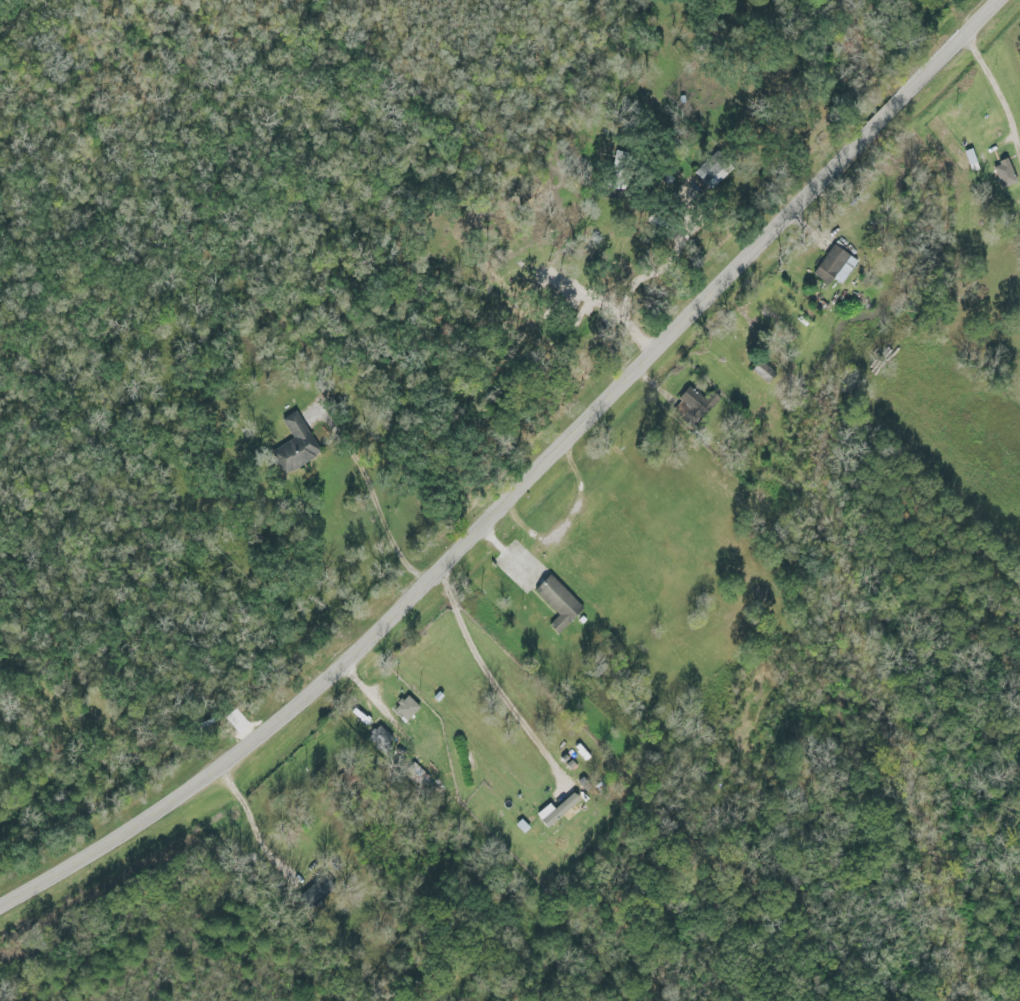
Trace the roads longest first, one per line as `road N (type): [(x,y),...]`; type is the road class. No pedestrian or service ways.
road 1 (secondary): [(0,906),(179,804),(348,670),(999,0)]
road 2 (residential): [(836,168),(641,21),(642,0)]
road 3 (residential): [(1019,157),(1018,121),(965,35)]

